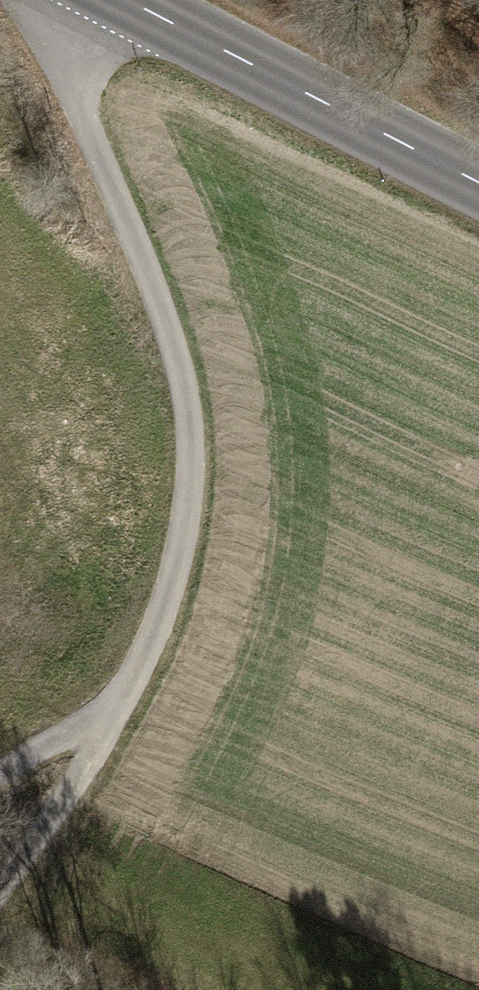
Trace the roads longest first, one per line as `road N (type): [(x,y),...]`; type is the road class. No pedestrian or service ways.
road 1 (unclassified): [(55,0),(182,351),(195,439),(185,567),(125,707),(0,875)]
road 2 (tertiary): [(135,0),(478,181)]
road 3 (track): [(0,767),(125,707)]

